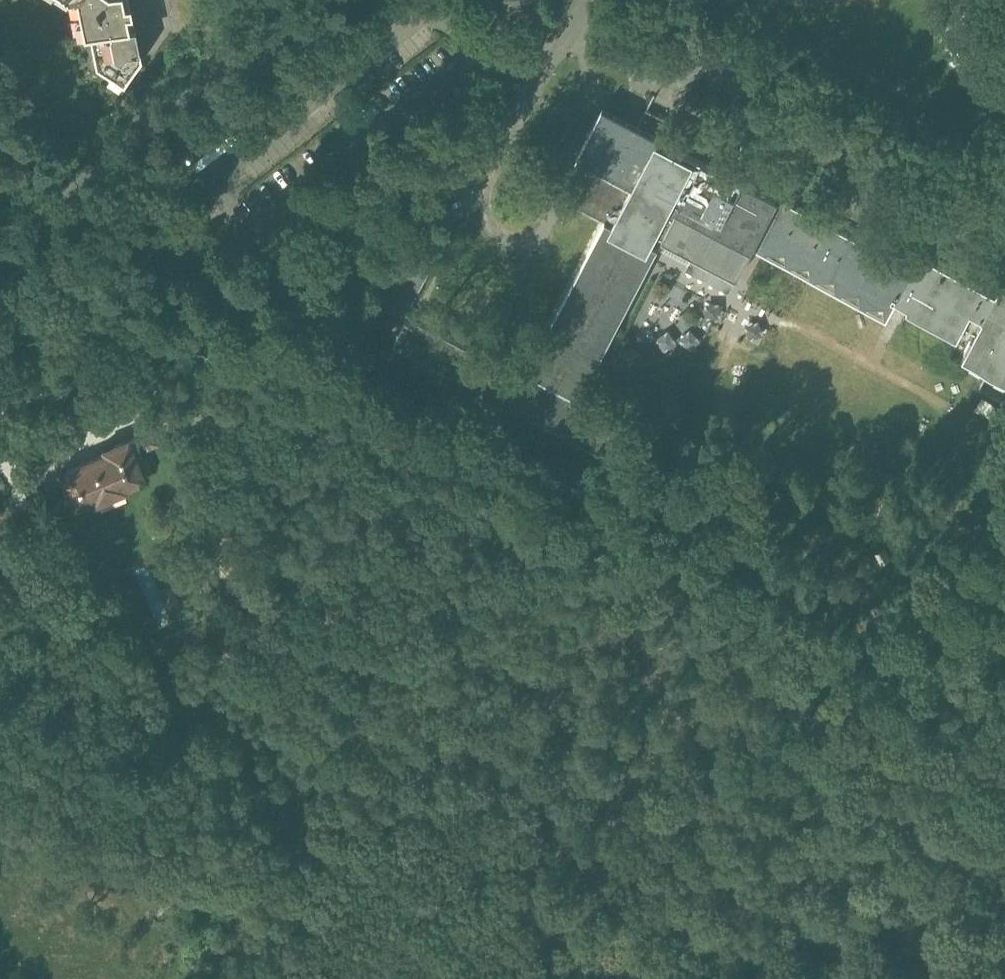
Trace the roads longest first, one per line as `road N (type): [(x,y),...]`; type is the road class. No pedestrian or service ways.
road 1 (unclassified): [(0,260),(114,154),(307,0)]
road 2 (unclassified): [(1004,95),(953,38),(934,0)]

